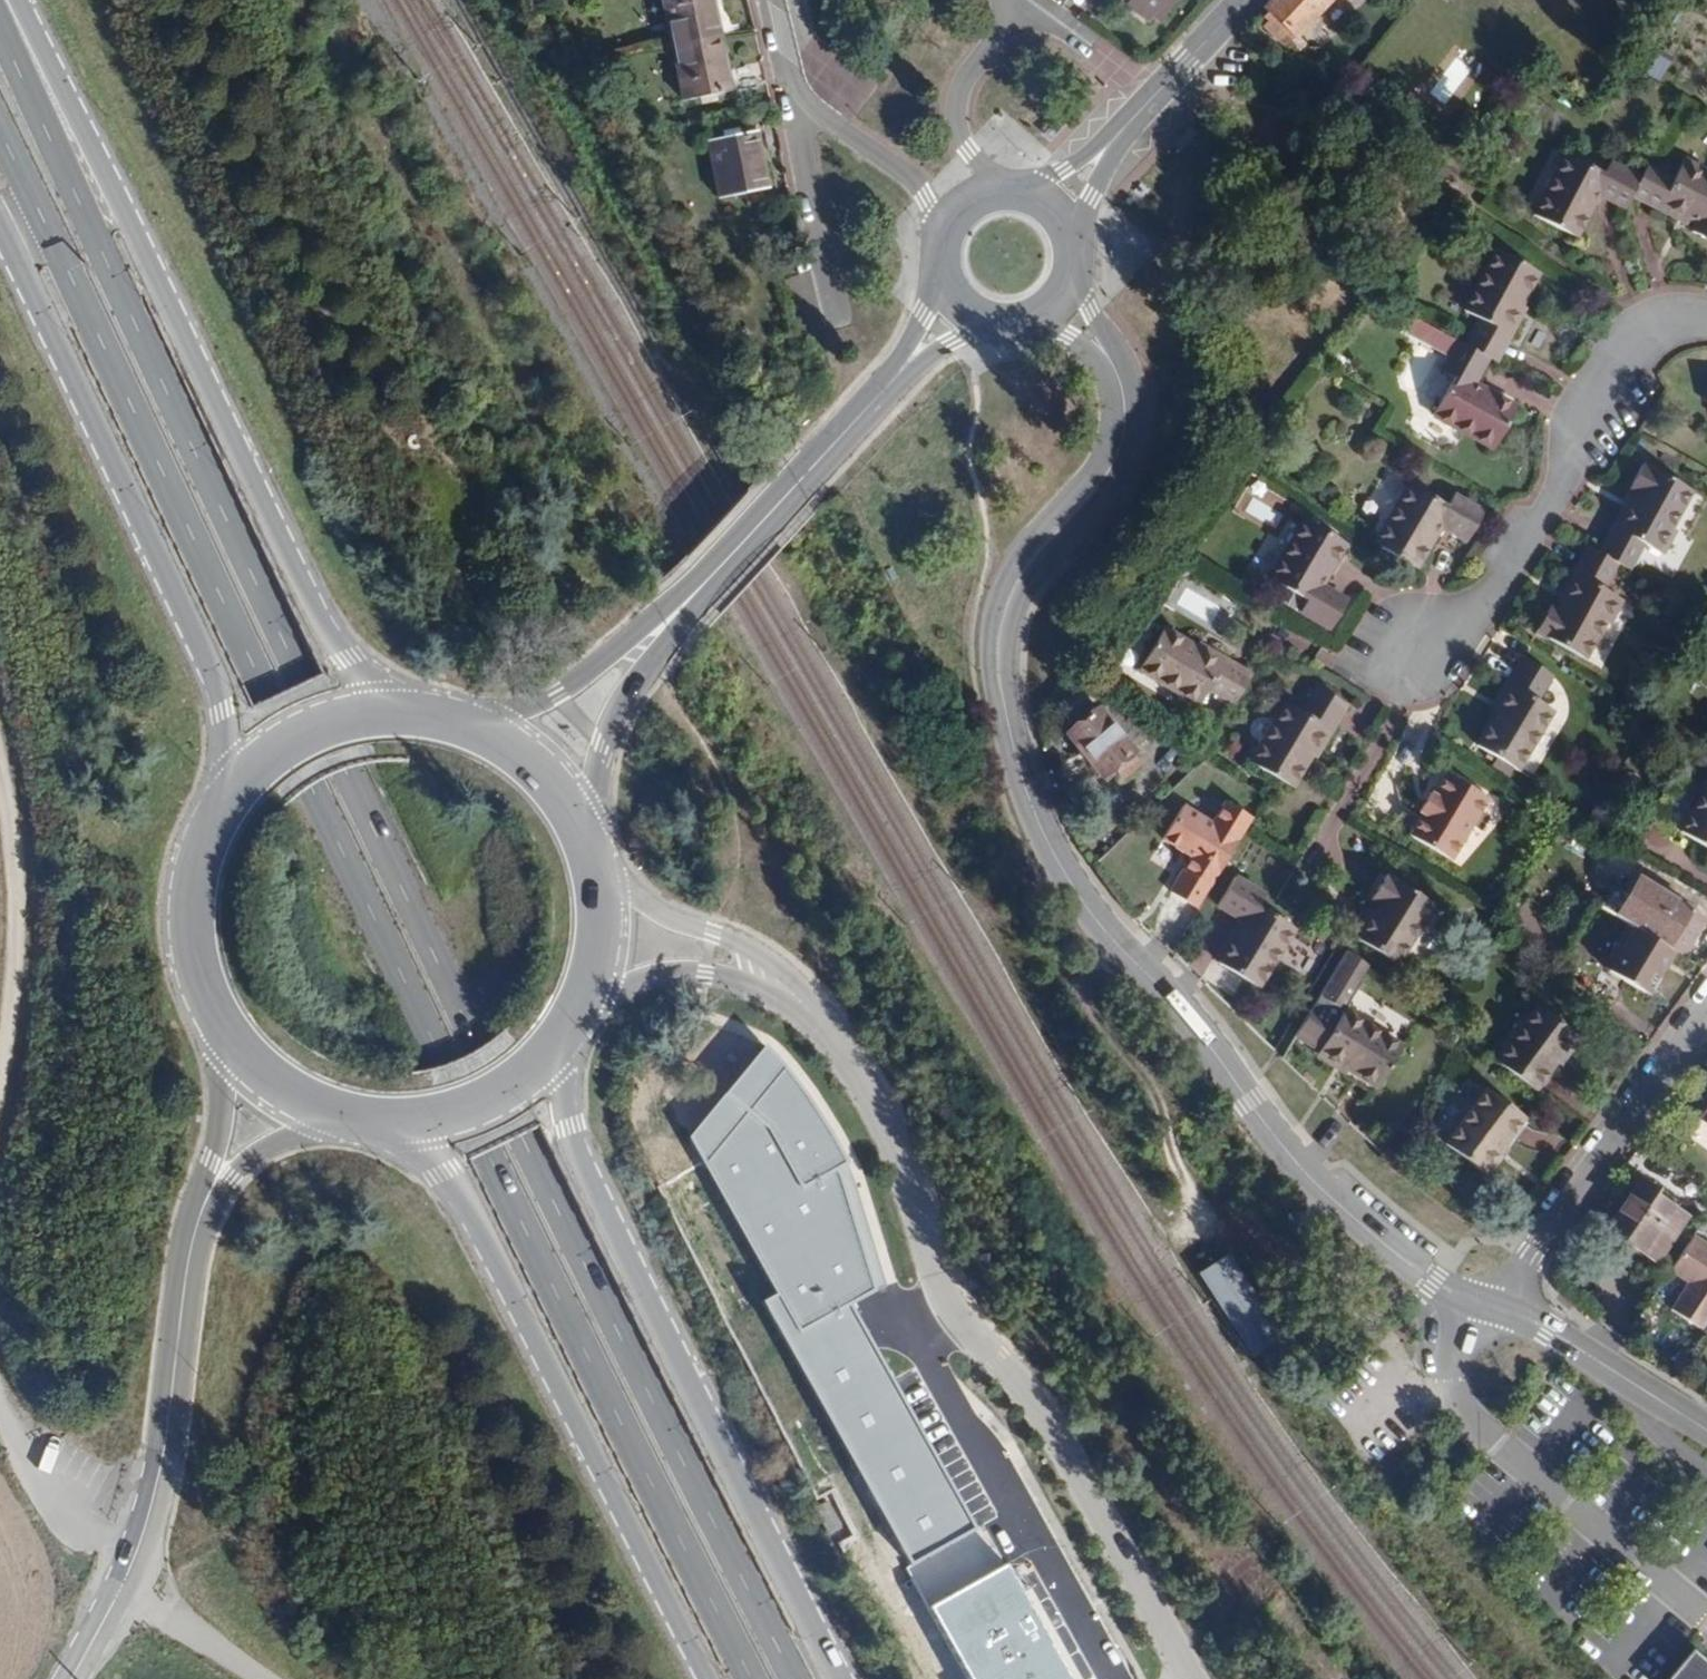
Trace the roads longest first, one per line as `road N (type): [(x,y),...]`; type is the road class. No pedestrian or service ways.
road 1 (primary): [(795,1678),(305,681),(0,23)]
road 2 (primary): [(0,139),(263,698),(753,1678)]
road 3 (residential): [(1056,297),(1105,359),(1118,391),(1118,426),(1111,463),(1009,586),(997,630),(1001,714),(1096,906),(1310,1176),(1435,1285),(1500,1308)]
road 4 (primary): [(418,716),(351,664),(18,0)]
road 5 (unclassified): [(1184,1678),(1059,1444),(933,1280),(876,1114),(822,1032)]
road 6 (secondary): [(842,1678),(567,1130),(556,1054)]
road 7 (primary): [(409,1128),(503,1276),(711,1678)]
road 8 (secondary): [(0,229),(229,716),(233,795)]
road 9 (secondary): [(220,1170),(196,1242),(160,1504),(75,1678)]
road 10 (residential): [(1706,317),(1666,318),(1631,338),(1545,506),(1474,609),(1400,650)]
road 11 (tertiary): [(678,610),(960,303)]
road 12 (track): [(250,1678),(120,1600),(94,1573),(34,1476),(0,1384)]
road 13 (track): [(0,1119),(30,936),(0,757)]
road 14 (residential): [(1500,1308),(1706,1012)]
road 15 (residential): [(767,0),(794,93),(913,176),(949,224)]
road 16 (tertiary): [(1051,210),(1246,0)]
road 17 (secondary): [(233,795),(194,877),(189,923),(194,968),(234,1050)]
road 18 (unclassified): [(822,1032),(712,937),(602,894)]
road 19 (tertiary): [(587,842),(603,749),(678,610)]
road 20 (residential): [(1500,1308),(1706,1431)]
road 21 (unclassified): [(596,978),(706,976),(822,1032)]
road 22 (tertiary): [(678,610),(559,697),(480,733)]
road 23 (residential): [(1009,191),(971,155),(956,108),(966,79),(1024,0)]
road 24 (secondary): [(418,716),(337,724),(294,742),(233,795)]
road 25 (secondary): [(409,1128),(476,1113),(556,1054)]
road 26 (secondary): [(587,842),(544,777),(480,733)]
road 27 (secondary): [(220,1170),(330,1118)]
road 28 (secondary): [(234,1050),(220,1170)]

